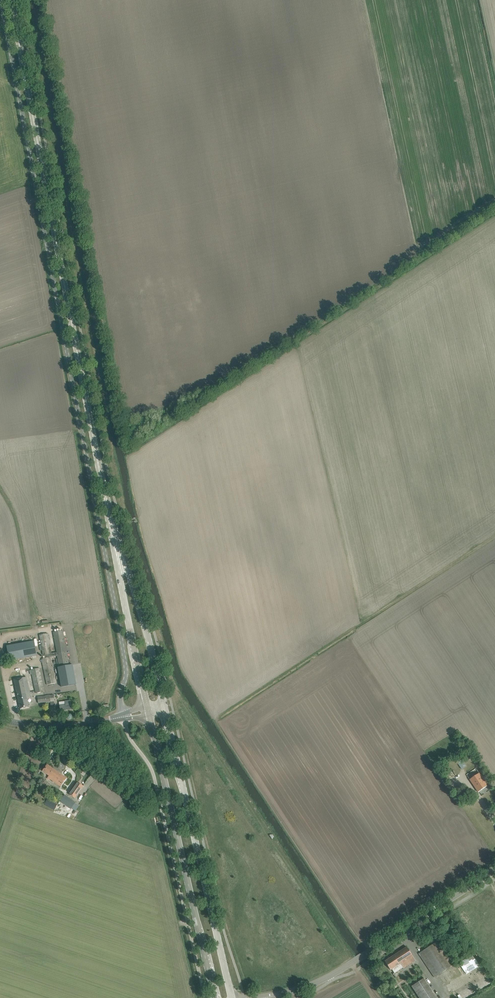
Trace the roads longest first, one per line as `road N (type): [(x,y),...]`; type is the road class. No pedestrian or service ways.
road 1 (unclassified): [(122,717),(123,643),(2,0)]
road 2 (track): [(370,951),(217,721),(494,537)]
road 3 (primary): [(111,523),(11,0)]
road 4 (unclassified): [(205,997),(155,778),(122,717)]
road 5 (primary): [(232,997),(166,712)]
road 6 (primary): [(149,714),(215,997)]
road 7 (tertiary): [(266,997),(332,975),(494,870)]
road 8 (primary): [(166,712),(111,523)]
road 9 (primary): [(111,523),(147,706)]
road 10 (tertiary): [(0,719),(73,727),(122,717)]

